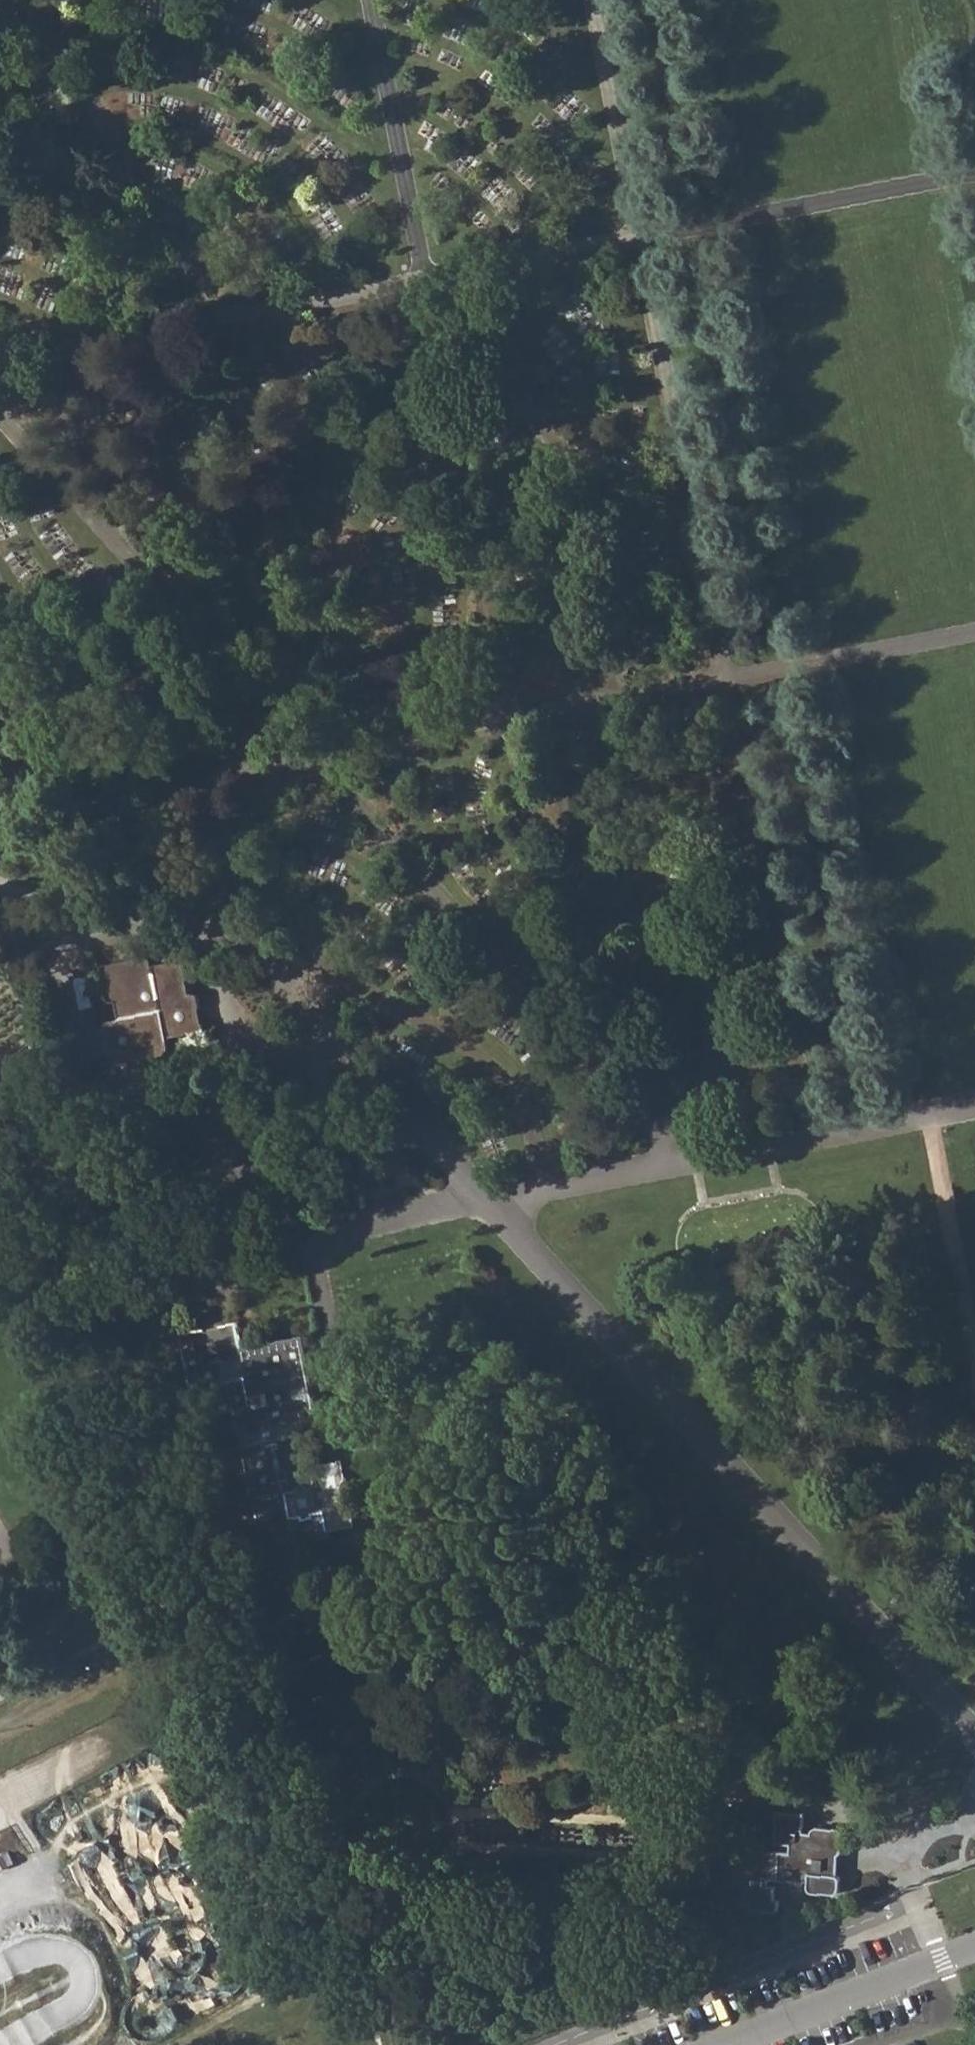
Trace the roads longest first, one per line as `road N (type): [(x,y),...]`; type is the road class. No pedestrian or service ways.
road 1 (unclassified): [(722,2044),(974,1947)]

